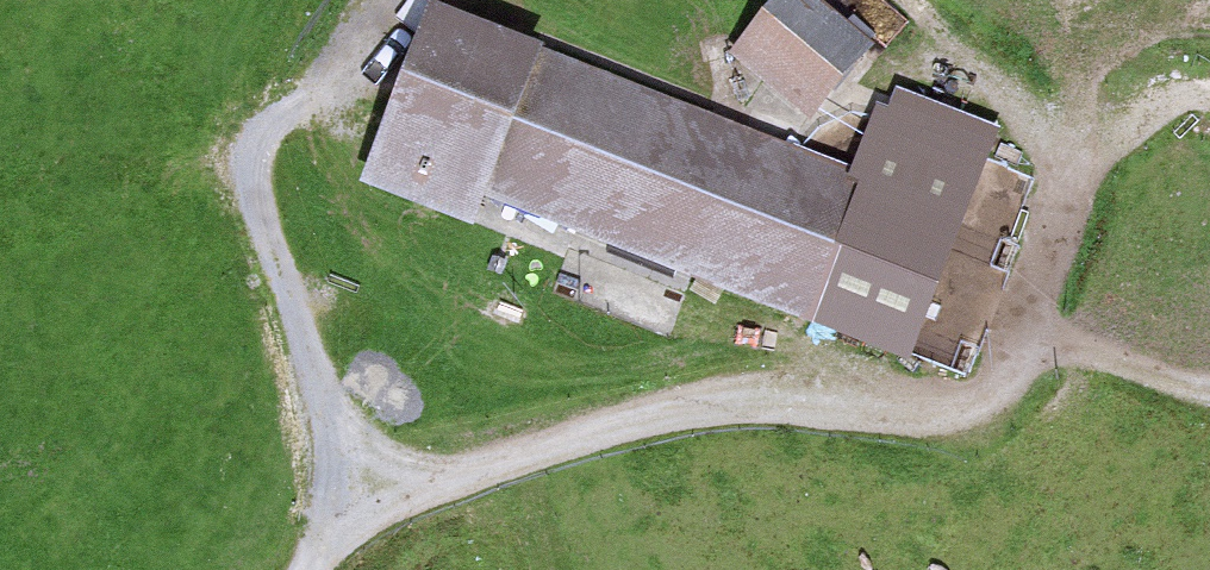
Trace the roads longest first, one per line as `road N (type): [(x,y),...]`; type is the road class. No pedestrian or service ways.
road 1 (track): [(305,569),(359,498),(470,475),(641,421),(726,409),(920,413),(969,404),(1031,333)]
road 2 (track): [(359,498),(323,369),(253,201),(244,120)]
road 3 (track): [(1031,333),(1060,220),(1113,136),(1143,113),(1209,94)]
road 4 (track): [(1031,333),(1209,394)]

